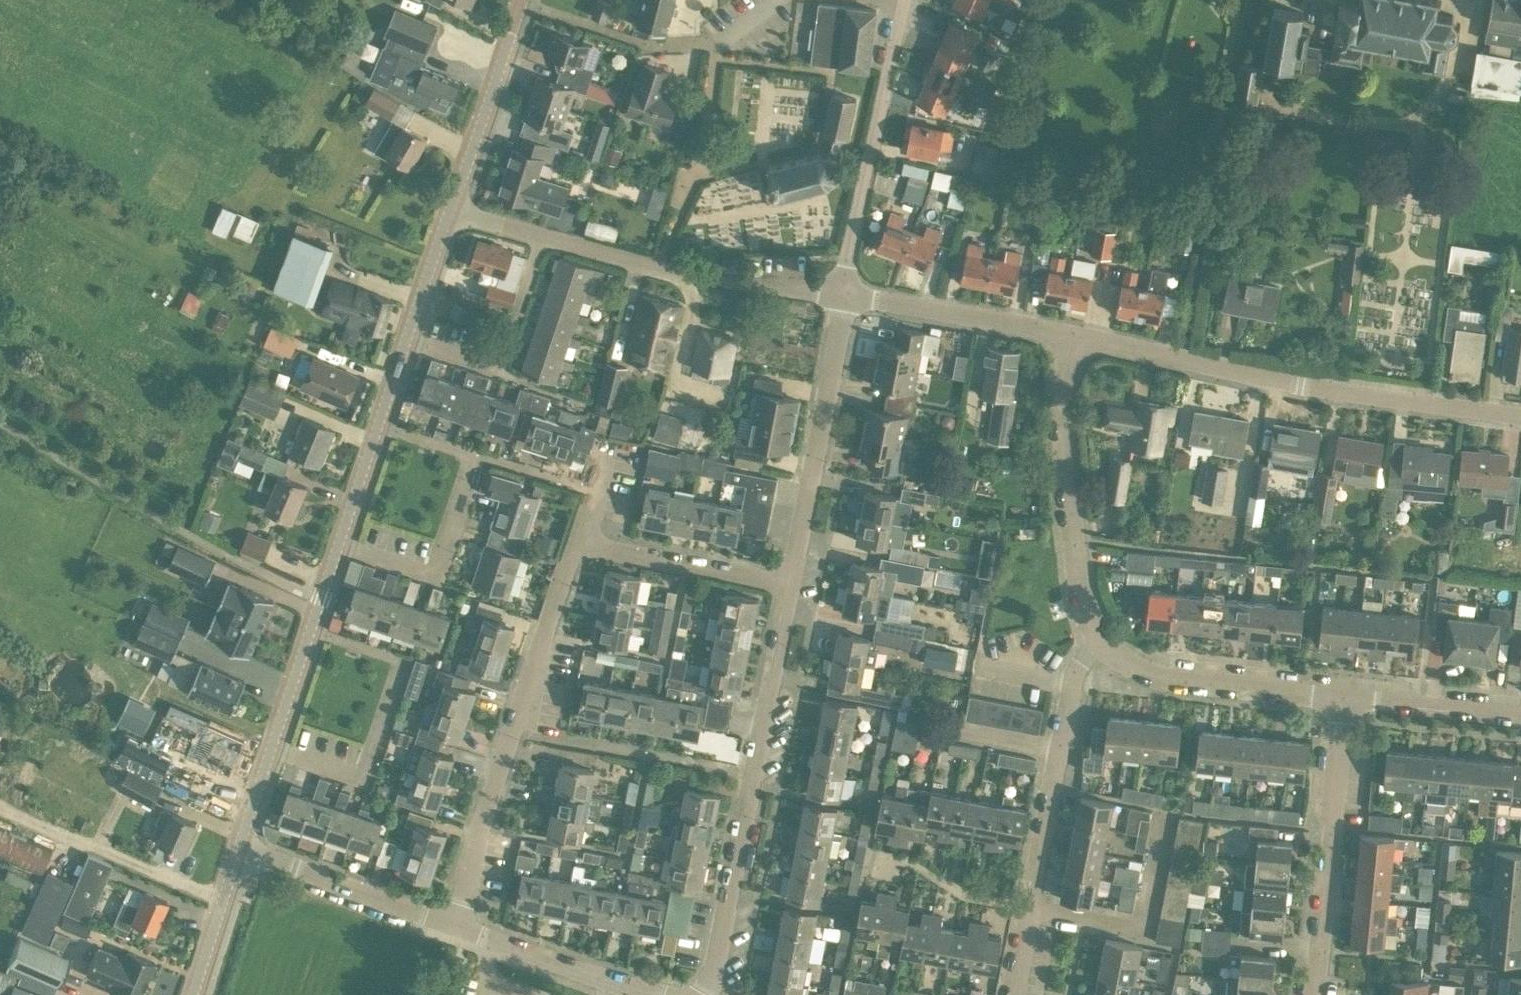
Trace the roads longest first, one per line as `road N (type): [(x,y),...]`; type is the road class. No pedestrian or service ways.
road 1 (residential): [(1073,335),(1307,387),(1520,419)]
road 2 (residential): [(706,994),(791,584)]
road 3 (residential): [(454,923),(578,540)]
road 4 (residential): [(1013,994),(1073,675),(1100,639)]
road 5 (unclassified): [(312,630),(401,661),(362,778),(272,749)]
road 6 (residential): [(1100,639),(1078,582),(1061,424),(1073,335)]
road 7 (unclassified): [(843,293),(695,273),(544,236)]
road 8 (residential): [(843,293),(904,0)]
road 9 (residential): [(1316,994),(1343,697)]
road 10 (residential): [(791,584),(843,293)]
road 11 (residential): [(1343,697),(1147,672),(1100,639)]
road 12 (unclassified): [(406,343),(501,373),(544,236)]
road 13 (residential): [(843,293),(1073,335)]
road 14 (unclassified): [(454,923),(242,846)]
road 15 (residential): [(340,543),(435,573),(476,456)]
road 16 (tertiary): [(453,213),(520,0)]
road 17 (residential): [(791,584),(578,540)]
road 18 (unclassified): [(653,994),(454,923)]
road 19 (residential): [(1520,717),(1343,697)]
road 20 (tertiary): [(194,994),(242,846)]
road 21 (tertiary): [(406,343),(453,213)]
road 22 (tertiary): [(272,749),(312,630)]
road 23 (tertiary): [(340,543),(379,425)]
road 24 (residential): [(594,490),(476,456)]

